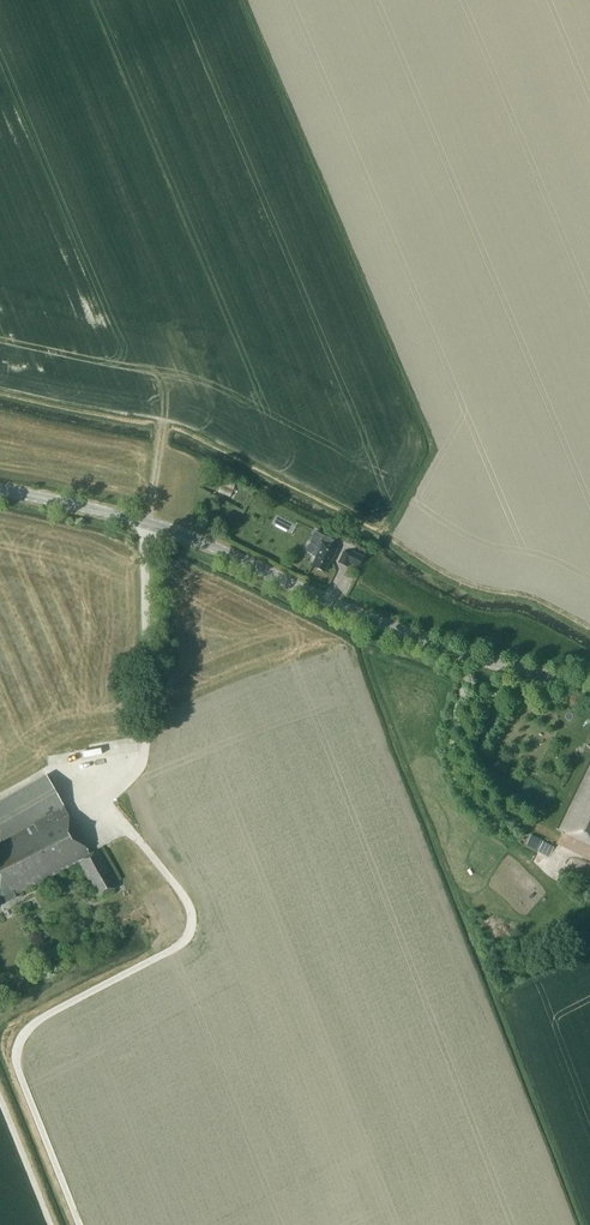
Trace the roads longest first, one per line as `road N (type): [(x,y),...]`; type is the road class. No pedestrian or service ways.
road 1 (tertiary): [(589,686),(417,638),(149,522),(0,488)]

